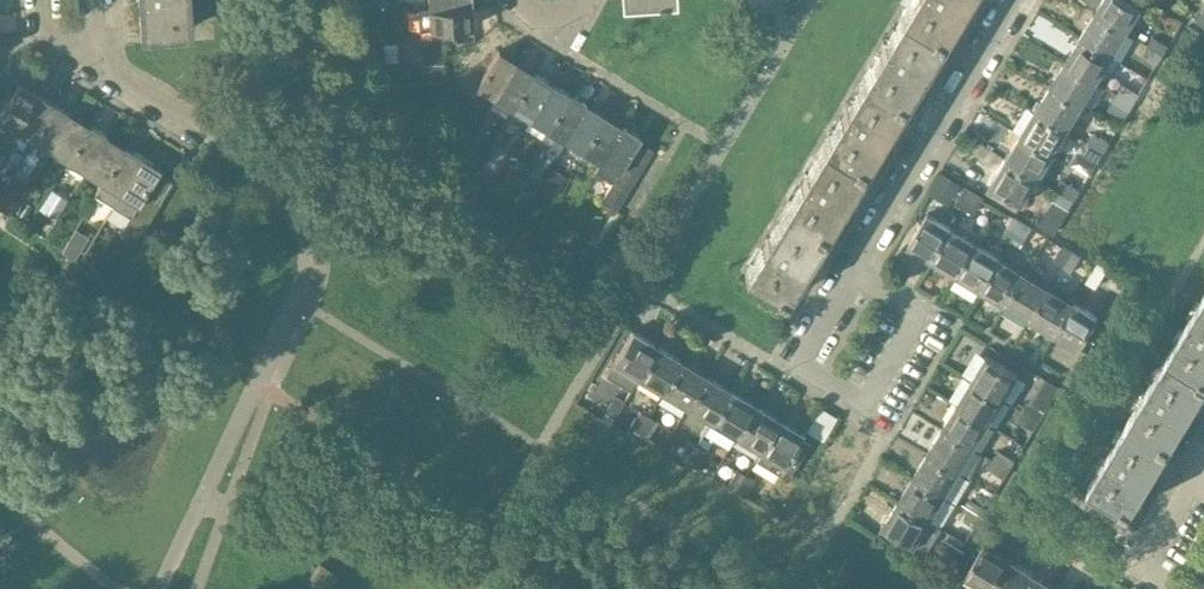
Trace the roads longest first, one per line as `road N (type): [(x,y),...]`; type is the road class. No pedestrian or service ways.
road 1 (residential): [(852,281),(1022,0)]
road 2 (residential): [(852,281),(921,322),(865,414),(797,373)]
road 3 (residential): [(233,147),(106,71)]

